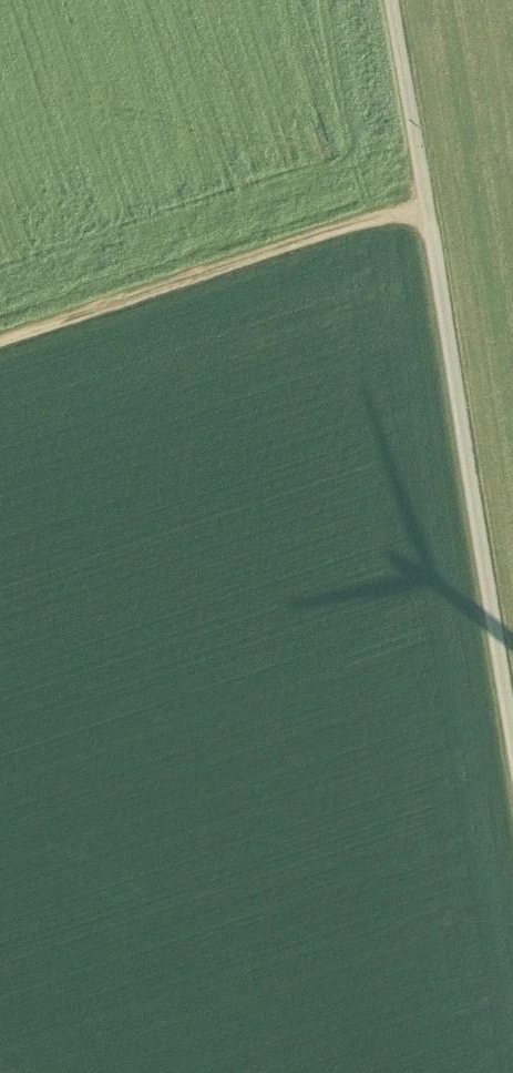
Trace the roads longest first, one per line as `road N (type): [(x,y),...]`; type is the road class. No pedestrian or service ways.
road 1 (track): [(386,0),(512,763)]
road 2 (track): [(419,201),(0,341)]

